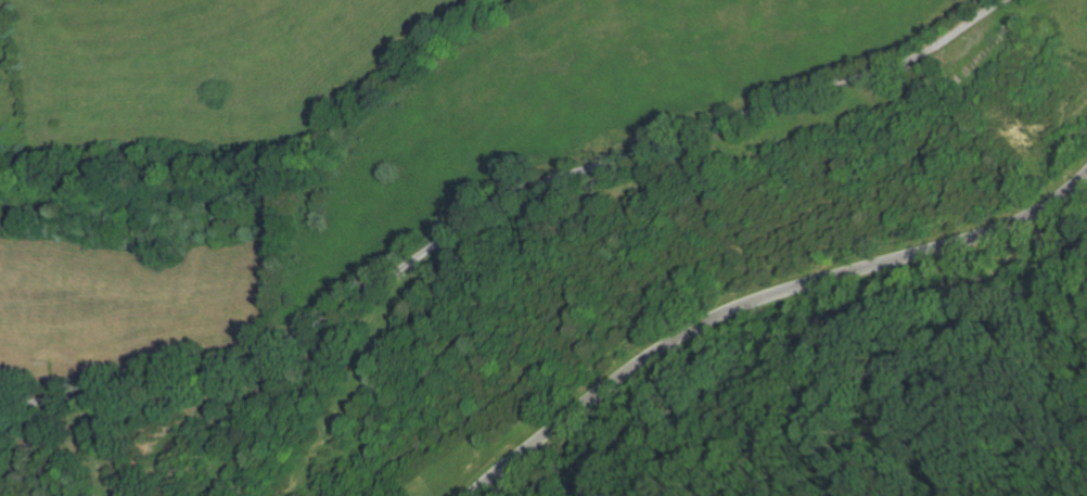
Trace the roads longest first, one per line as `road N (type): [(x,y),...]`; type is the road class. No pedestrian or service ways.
road 1 (residential): [(1005,0),(910,61),(520,189),(261,355),(94,395),(0,403)]
road 2 (tertiary): [(472,495),(613,382),(708,320),(1012,225),(1086,169)]

